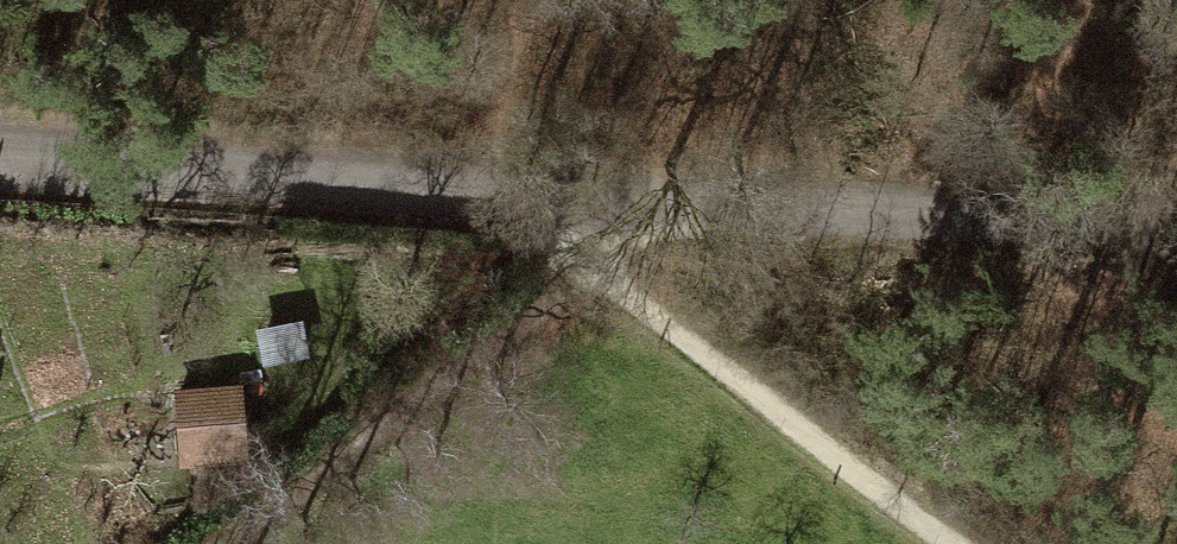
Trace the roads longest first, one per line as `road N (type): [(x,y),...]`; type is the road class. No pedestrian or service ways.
road 1 (unclassified): [(0,155),(561,192),(1176,214)]
road 2 (track): [(559,241),(957,543)]
road 3 (track): [(237,543),(556,300),(559,241)]

